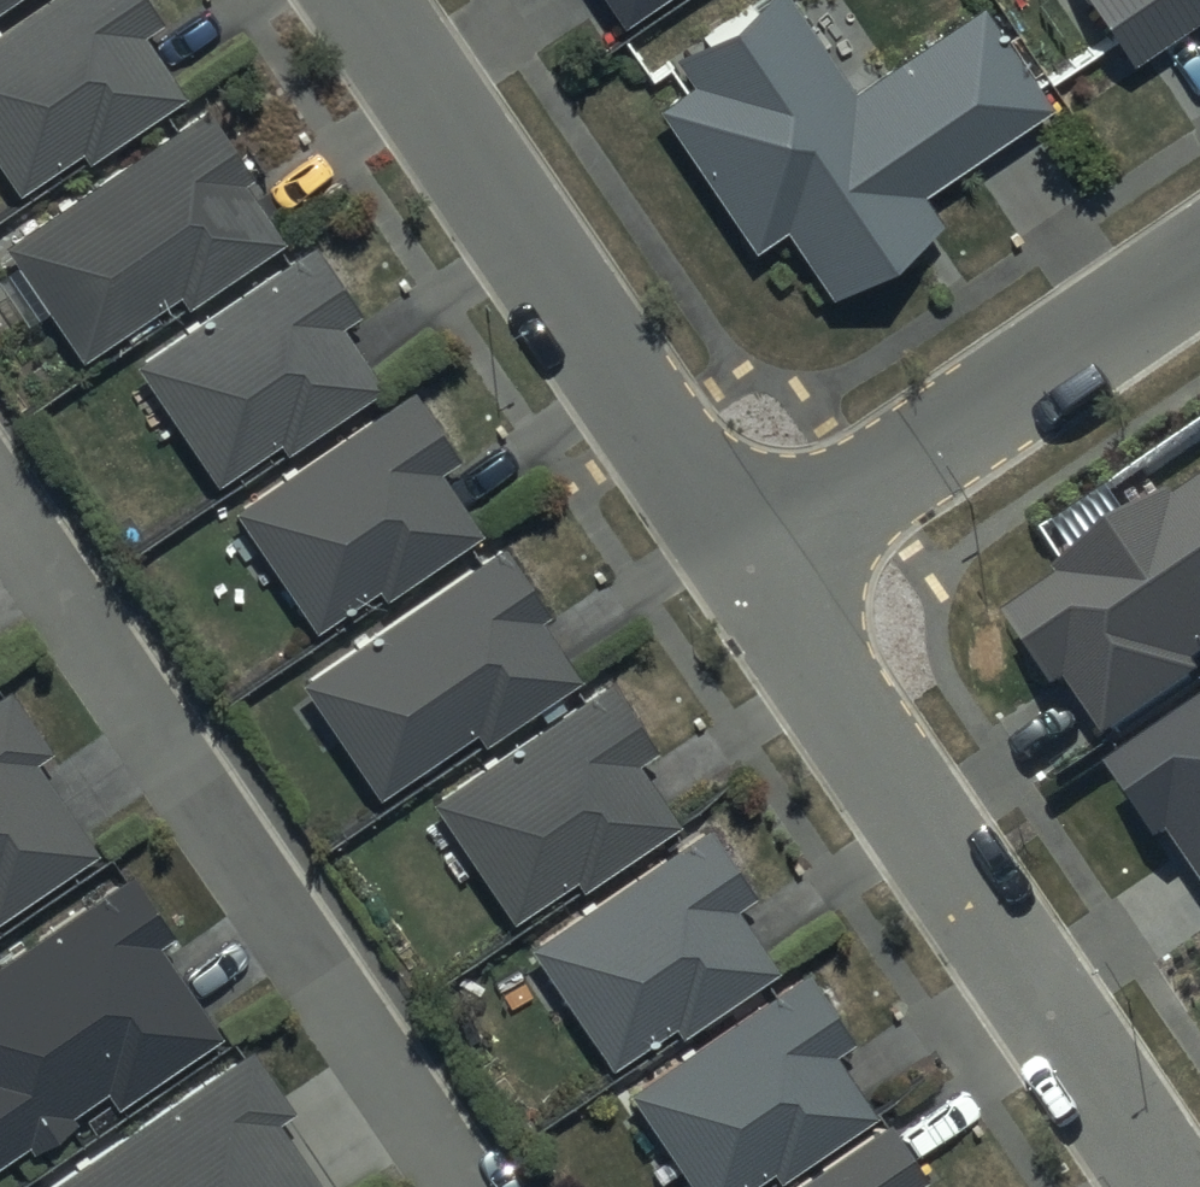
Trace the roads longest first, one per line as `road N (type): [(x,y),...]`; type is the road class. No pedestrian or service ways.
road 1 (residential): [(466,1186),(0,505)]
road 2 (residential): [(755,572),(1166,1186)]
road 3 (residential): [(365,0),(755,572)]
road 4 (residential): [(755,572),(1199,267)]

